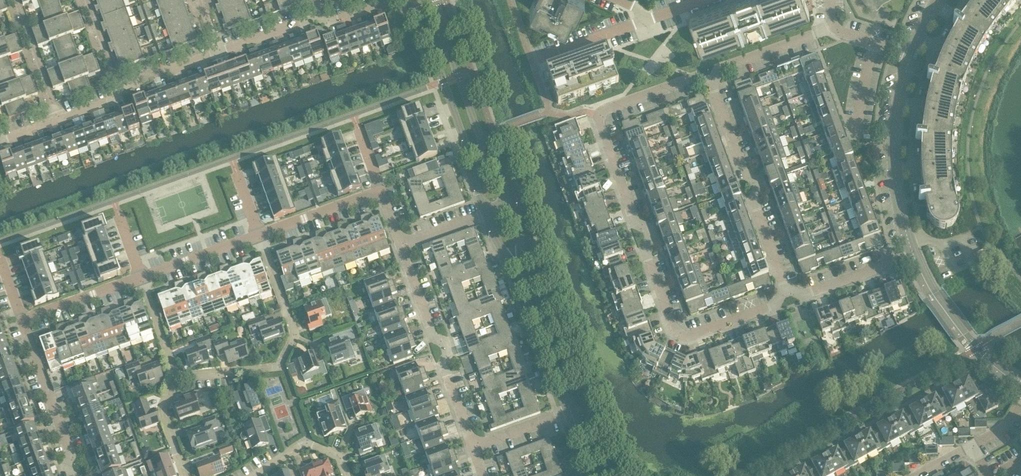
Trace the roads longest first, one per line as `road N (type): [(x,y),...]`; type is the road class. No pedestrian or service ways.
road 1 (residential): [(787,291),(772,306),(695,337),(670,322),(646,255),(649,238),(630,214),(599,117),(693,79),(709,80)]
road 2 (residential): [(177,380),(285,368),(294,333),(258,235)]
road 3 (residential): [(787,291),(753,198),(756,184),(742,173),(709,80)]
road 4 (tertiary): [(407,0),(428,40),(485,215)]
road 5 (tertiary): [(510,206),(435,0)]
road 6 (residential): [(472,446),(446,349),(433,334),(399,244)]
road 7 (residential): [(913,255),(894,153),(910,57)]
road 8 (residential): [(72,475),(21,320)]
road 9 (residential): [(709,80),(725,65),(834,26)]
road 10 (tertiary): [(571,413),(524,284)]
road 11 (residential): [(913,255),(809,293),(787,291)]
road 12 (residential): [(58,121),(14,0)]
road 13 (residential): [(21,320),(141,276)]
road 14 (residential): [(258,235),(376,194)]
road 15 (residential): [(141,276),(258,235)]

